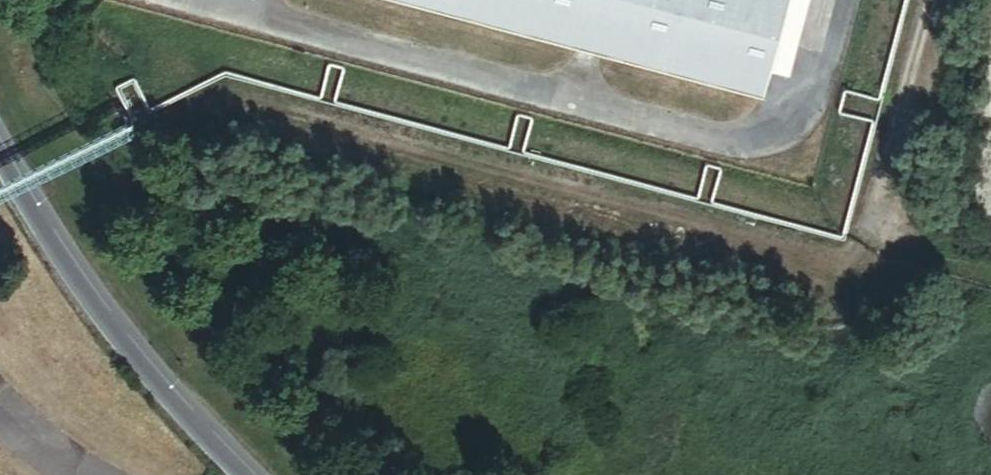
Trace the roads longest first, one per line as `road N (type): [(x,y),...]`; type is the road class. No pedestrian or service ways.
road 1 (tertiary): [(260,474),(201,424),(0,147)]

